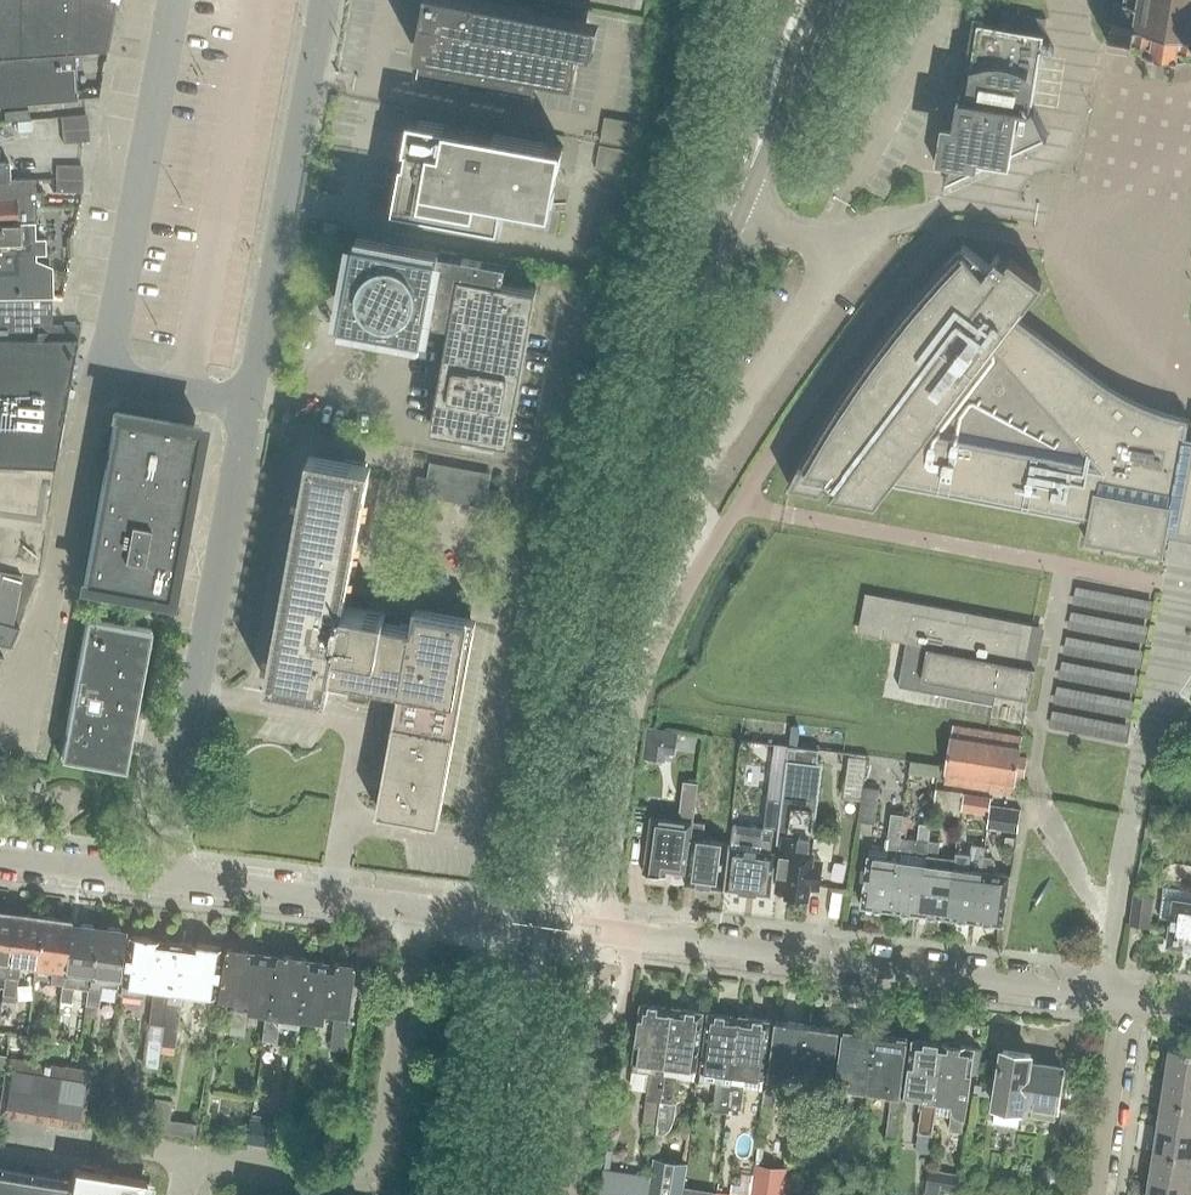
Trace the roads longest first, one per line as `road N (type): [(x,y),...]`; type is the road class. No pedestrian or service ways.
road 1 (unclassified): [(162,876),(324,0)]
road 2 (secondary): [(629,485),(833,0)]
road 3 (unclassified): [(1130,999),(622,935)]
road 4 (secondary): [(788,0),(660,335),(629,485)]
road 5 (residential): [(181,1194),(189,1153),(379,1181),(415,907)]
road 6 (secondary): [(499,1130),(549,965),(567,867),(570,762)]
road 7 (secondary): [(570,762),(546,840),(499,1130)]
road 8 (secondary): [(570,762),(629,485)]
road 9 (unclassified): [(415,907),(162,876)]
road 10 (residential): [(1101,1194),(1130,999)]
road 11 (unclassified): [(162,876),(0,857)]

